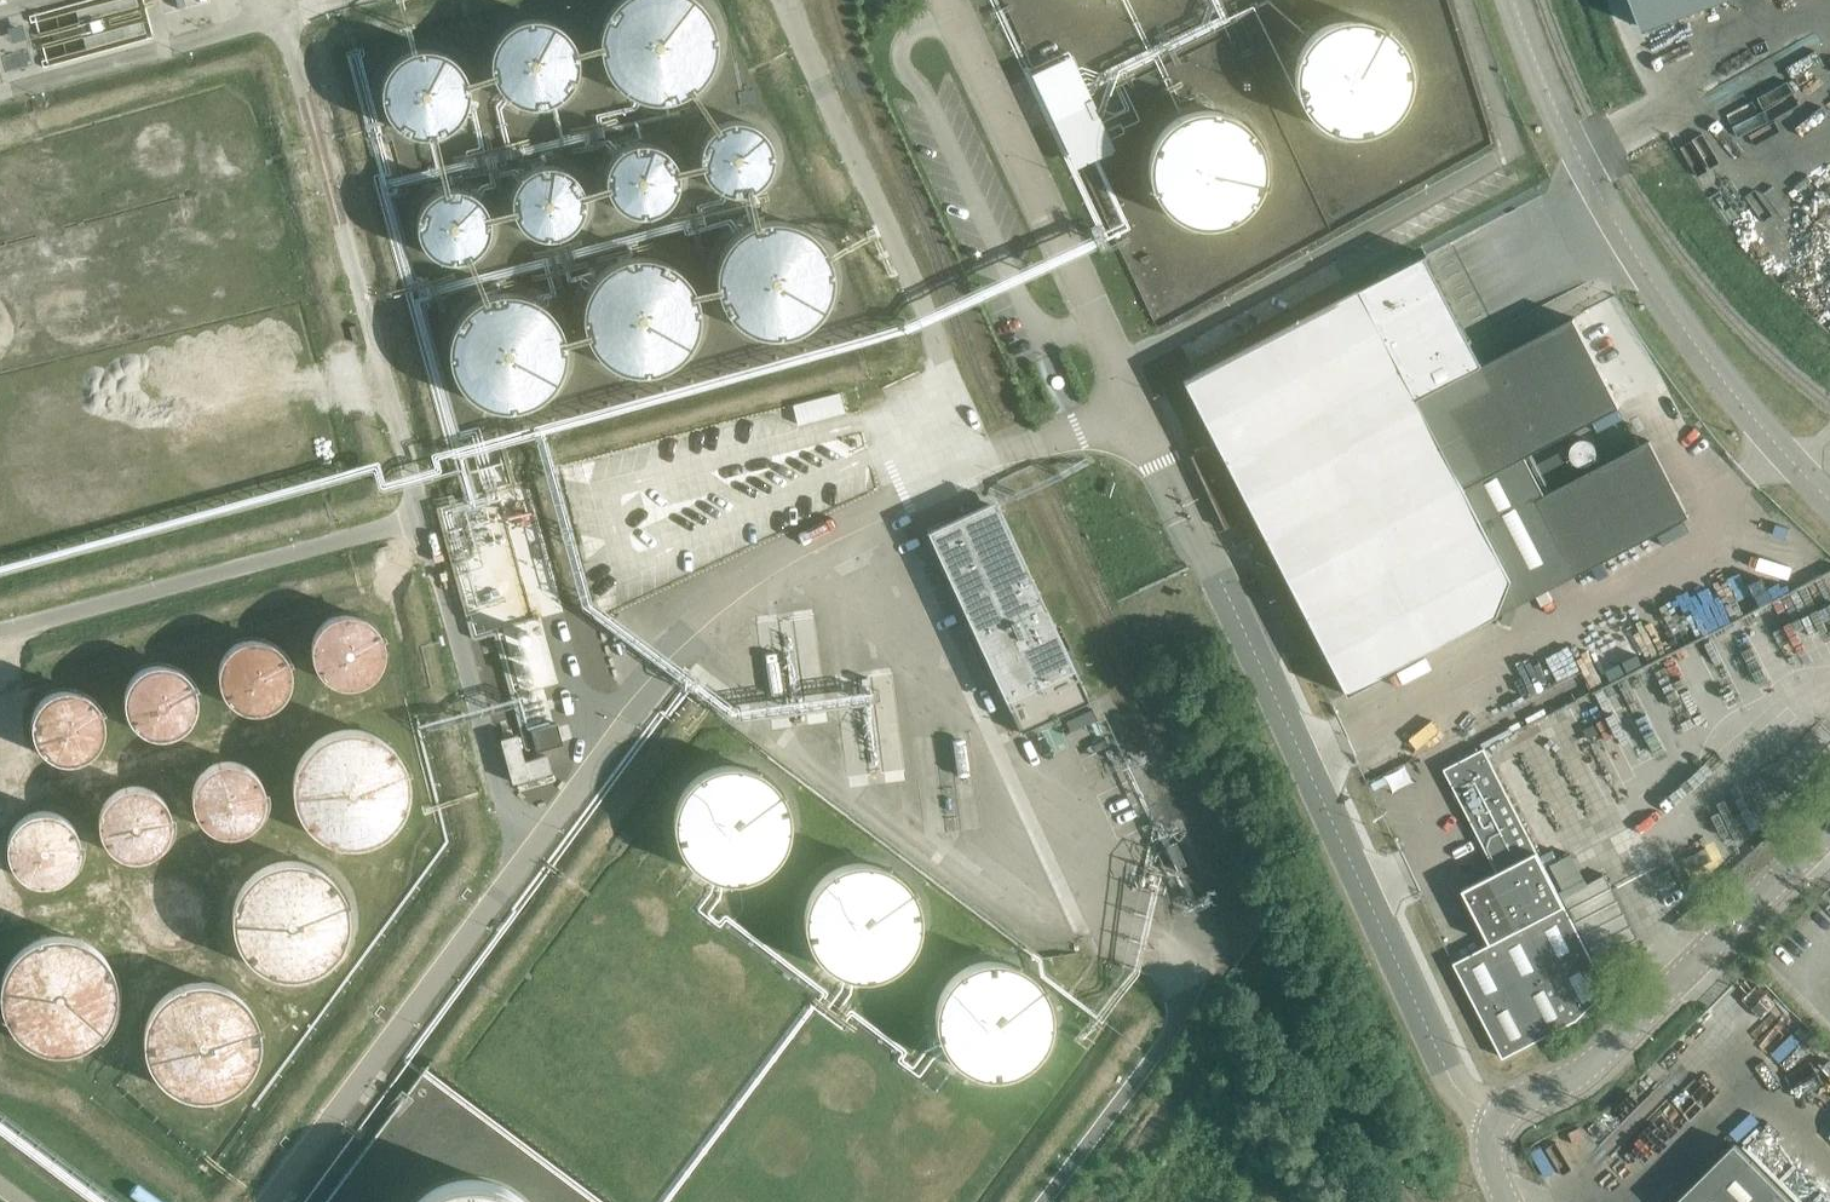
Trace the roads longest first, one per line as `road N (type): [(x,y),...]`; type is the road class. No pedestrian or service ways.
road 1 (unclassified): [(1210,558),(1449,1074),(1500,1117)]
road 2 (unclassified): [(1829,501),(1753,419),(1662,296),(1578,157),(1512,0)]
road 3 (unclassified): [(1500,1117),(1588,1068),(1829,828)]

